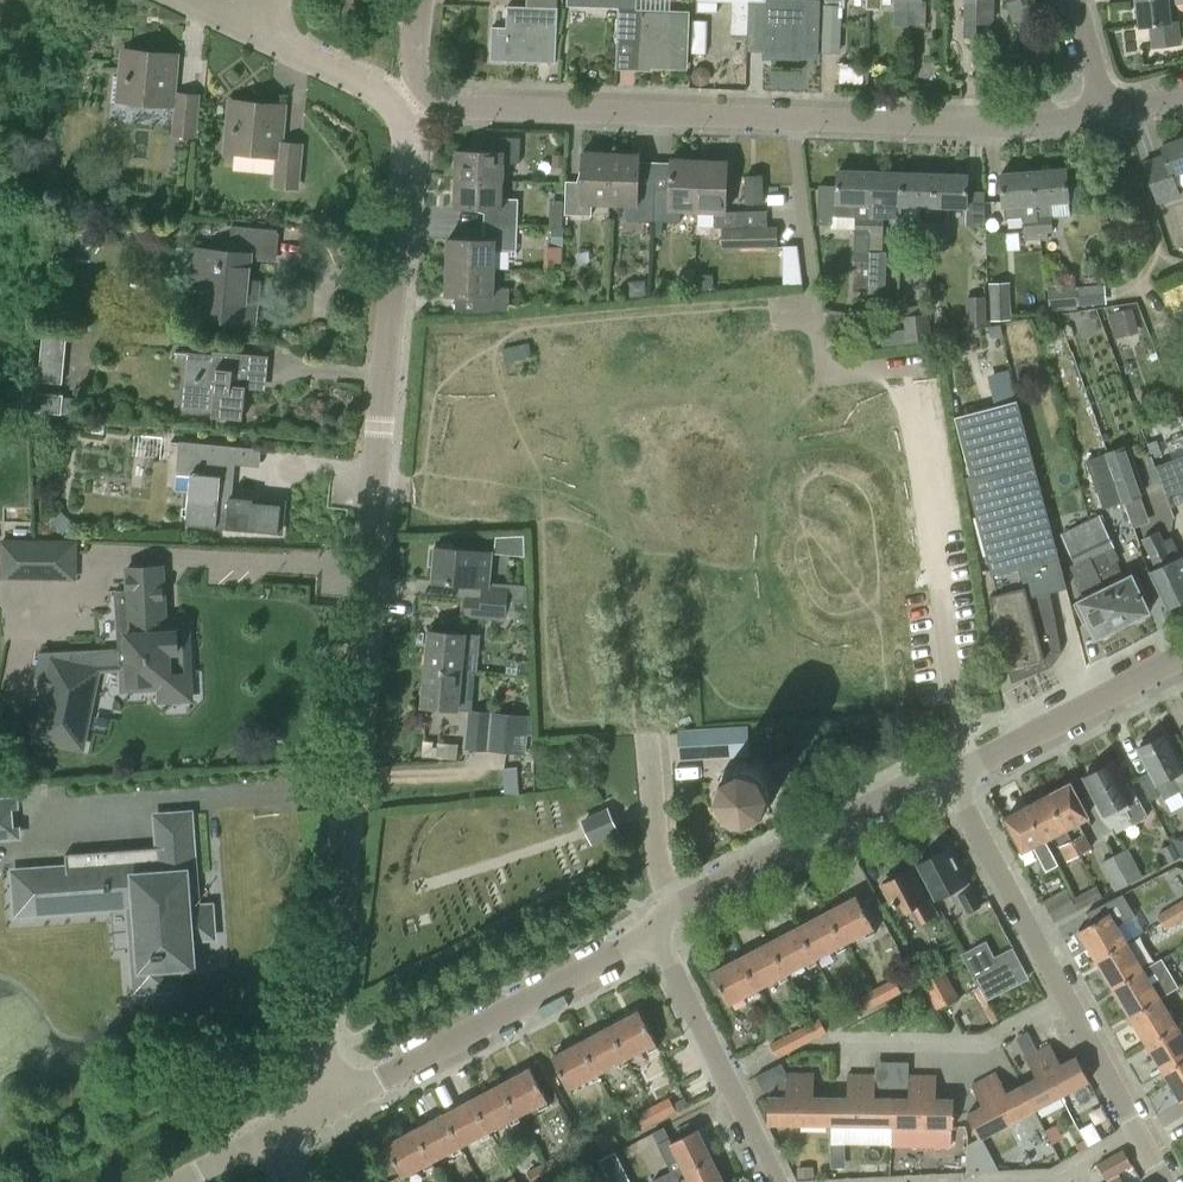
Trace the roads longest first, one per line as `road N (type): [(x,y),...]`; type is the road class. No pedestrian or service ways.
road 1 (residential): [(321,1110),(409,105),(267,36)]
road 2 (residential): [(1112,121),(1029,129),(465,106),(435,91),(417,68),(423,0)]
road 3 (residential): [(1142,1132),(951,770)]
road 4 (residential): [(321,1110),(657,919)]
road 5 (residential): [(657,919),(951,770)]
road 6 (residential): [(783,1181),(657,919)]
road 7 (residential): [(951,770),(1182,645)]
road 8 (residential): [(959,1181),(1038,1178),(1142,1132)]
road 9 (residential): [(657,919),(667,890),(650,740)]
road 10 (residential): [(1112,121),(1072,0)]

